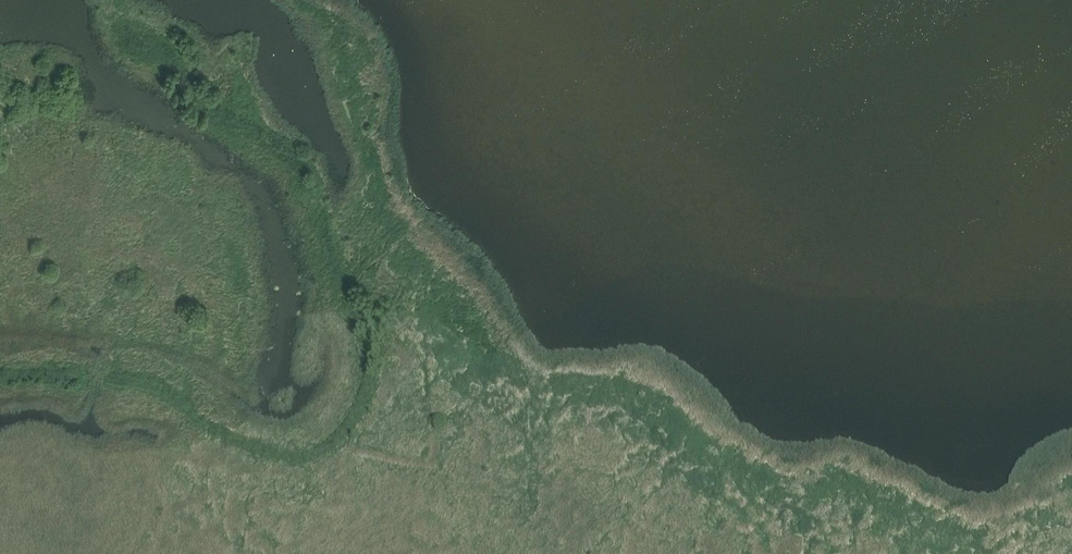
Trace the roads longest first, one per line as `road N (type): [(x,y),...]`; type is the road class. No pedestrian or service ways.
road 1 (track): [(0,377),(155,387),(231,440),(296,459),(332,443),(365,395),(367,335),(304,178),(275,144),(205,109),(167,60),(122,34),(113,0)]

